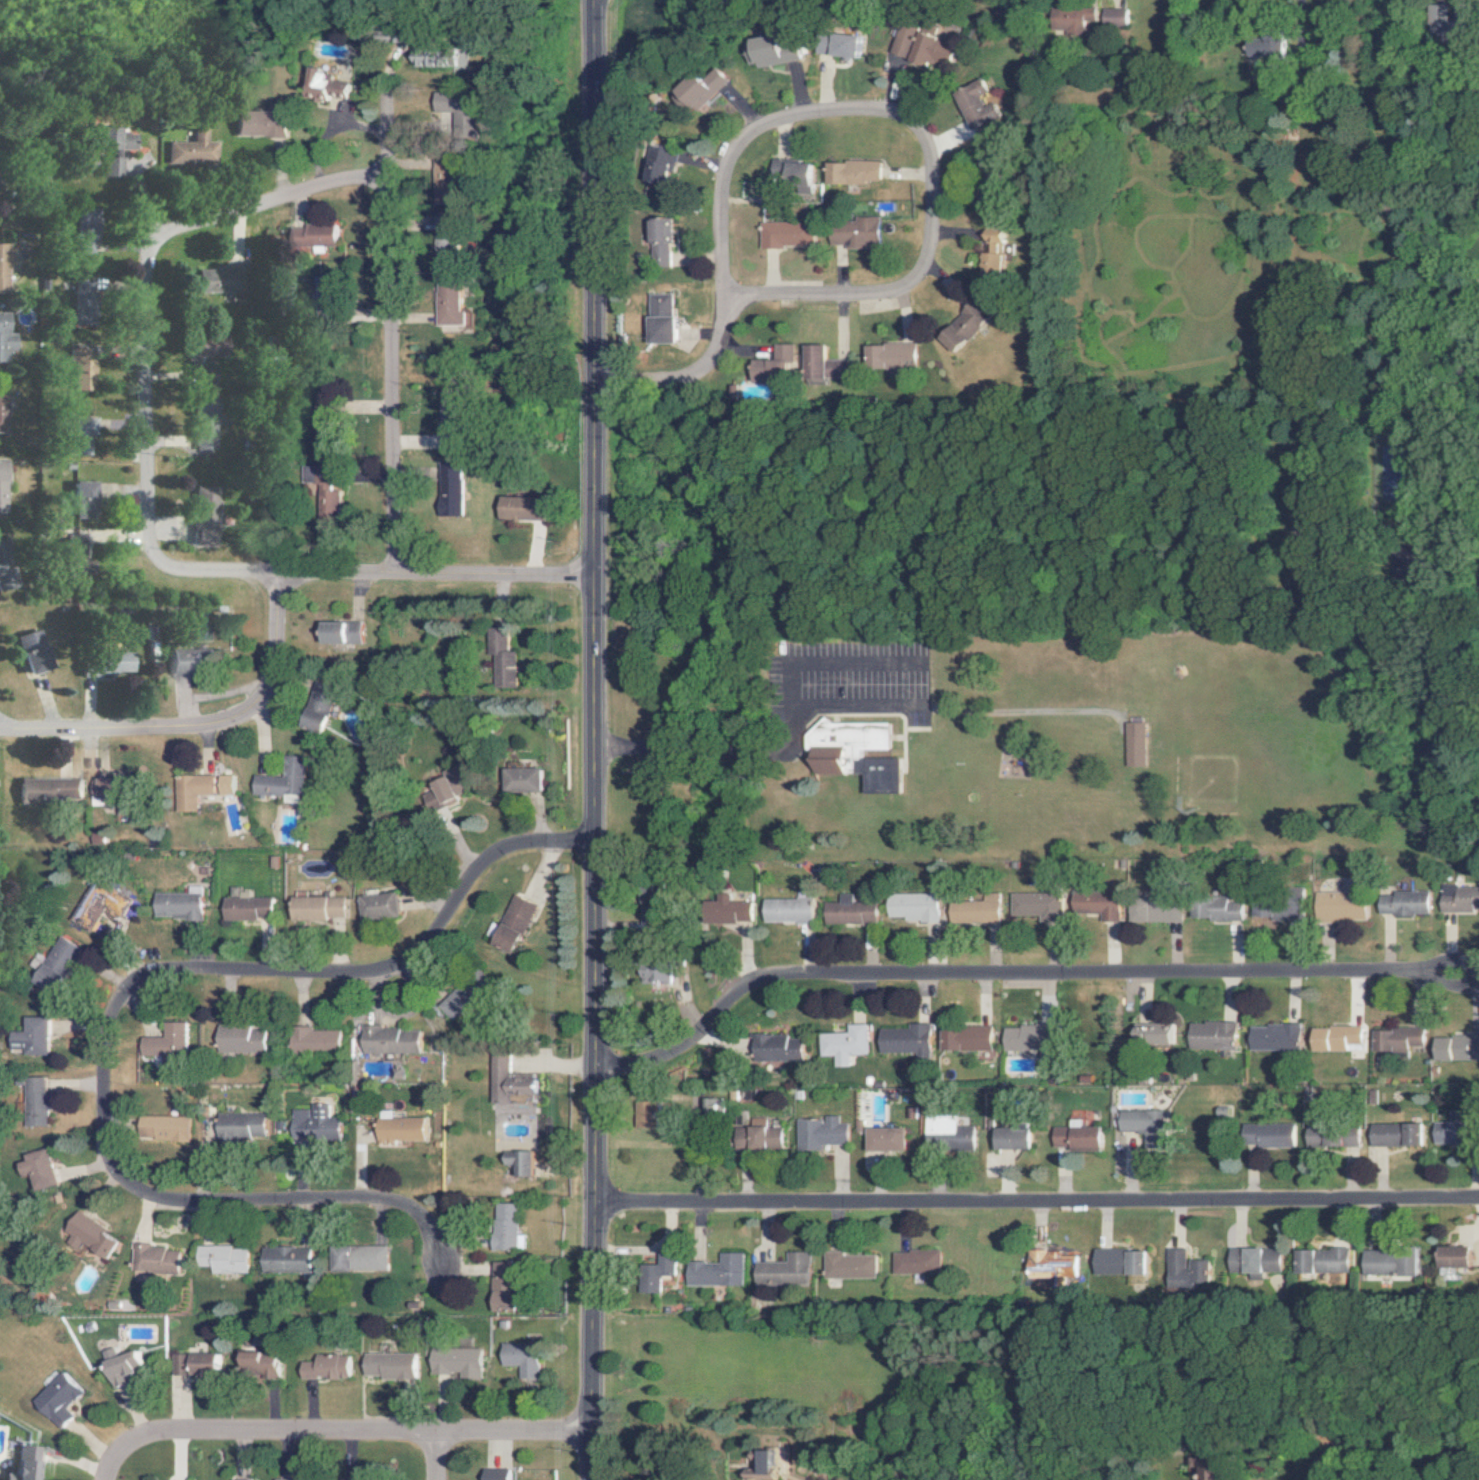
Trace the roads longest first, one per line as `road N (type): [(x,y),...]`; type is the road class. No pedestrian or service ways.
road 1 (tertiary): [(592,0),(586,1479)]
road 2 (residential): [(438,1273),(428,1235),(400,1204),(351,1196),(151,1202),(133,1194),(101,1150),(98,1025),(119,984),(154,966),(382,976),(419,954),(495,857),(525,848),(589,849)]
road 3 (residential): [(1460,966),(785,977),(742,994),(669,1060),(592,1074)]
road 4 (residential): [(1478,1202),(591,1208)]
road 5 (residential): [(722,228),(723,298),(904,290),(920,275),(931,243),(928,146),(912,125),(877,113),(787,119),(754,133),(734,157),(722,228)]
road 6 (residential): [(388,180),(347,183),(176,237),(160,251),(157,529),(167,564)]
road 7 (residential): [(388,78),(395,587)]
road 8 (residential): [(586,1431),(162,1438),(125,1453)]
road 9 (residential): [(588,591),(205,577),(167,564)]
road 10 (residential): [(275,580),(273,654),(250,712),(188,733),(0,739)]
road 11 (residential): [(723,298),(721,343),(705,373),(662,390),(595,391)]

